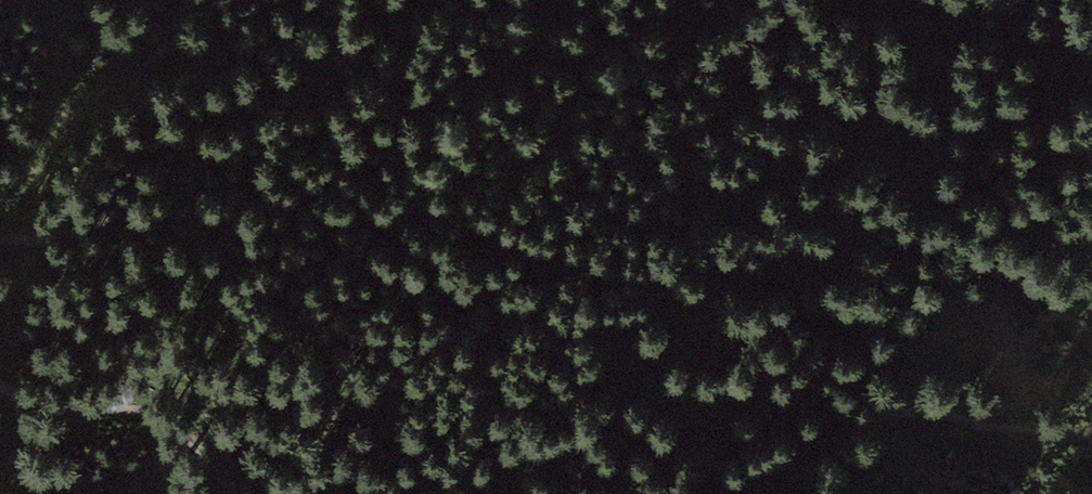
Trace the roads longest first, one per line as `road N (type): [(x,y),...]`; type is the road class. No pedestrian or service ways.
road 1 (track): [(740,348),(577,257),(455,212),(279,228),(148,217),(0,244)]
road 2 (track): [(1091,439),(929,412),(792,405),(740,348)]
road 3 (track): [(0,383),(30,398),(180,421),(237,493)]

